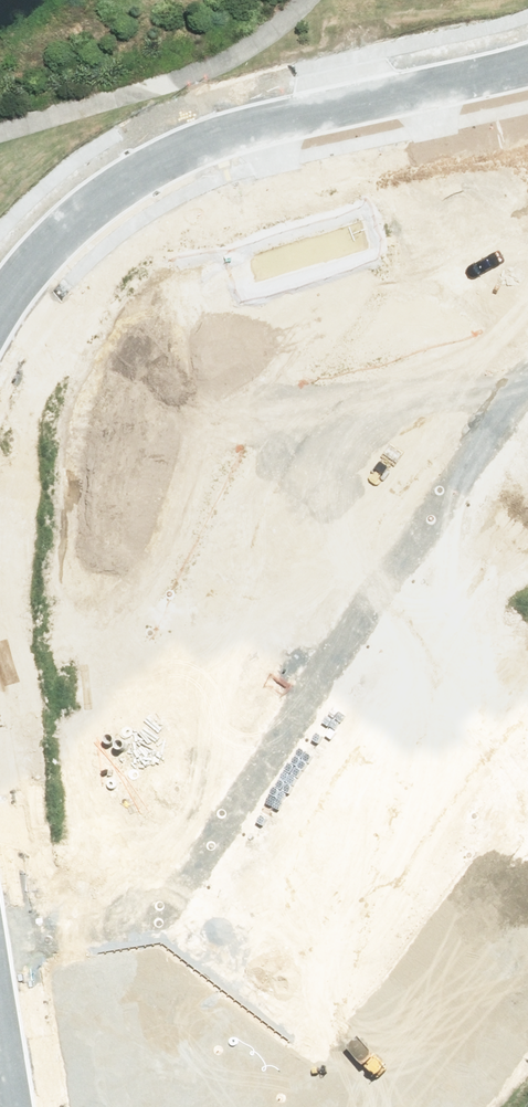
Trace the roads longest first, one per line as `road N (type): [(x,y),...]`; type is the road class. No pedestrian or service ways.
road 1 (residential): [(527,388),(151,932),(0,1002)]
road 2 (residential): [(0,302),(95,201),(183,145),(527,60)]

